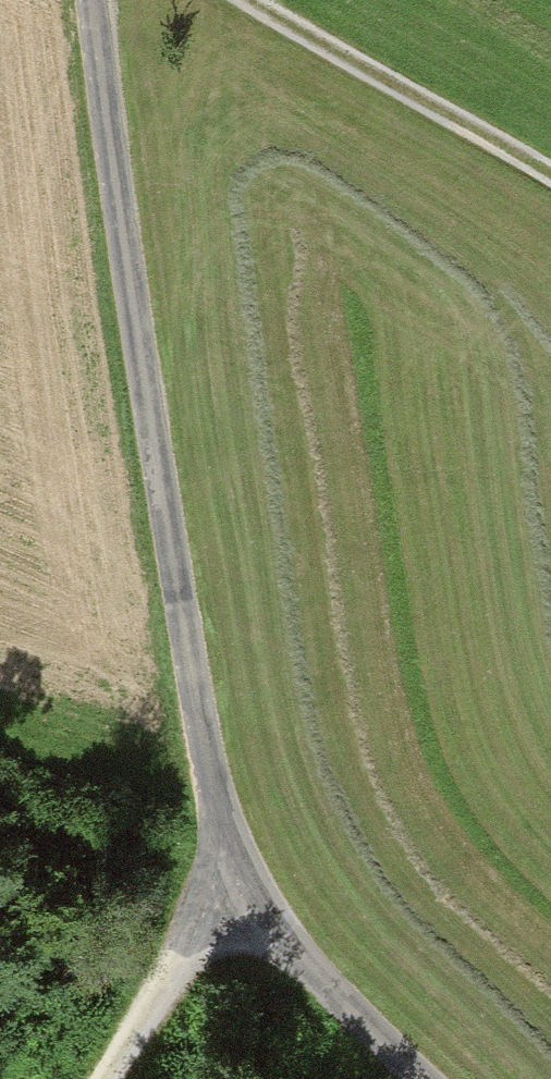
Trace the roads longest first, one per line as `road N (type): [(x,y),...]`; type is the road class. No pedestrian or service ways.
road 1 (unclassified): [(94,0),(224,865),(296,973),(405,1078)]
road 2 (track): [(253,0),(550,175)]
road 3 (track): [(224,865),(102,1078)]

